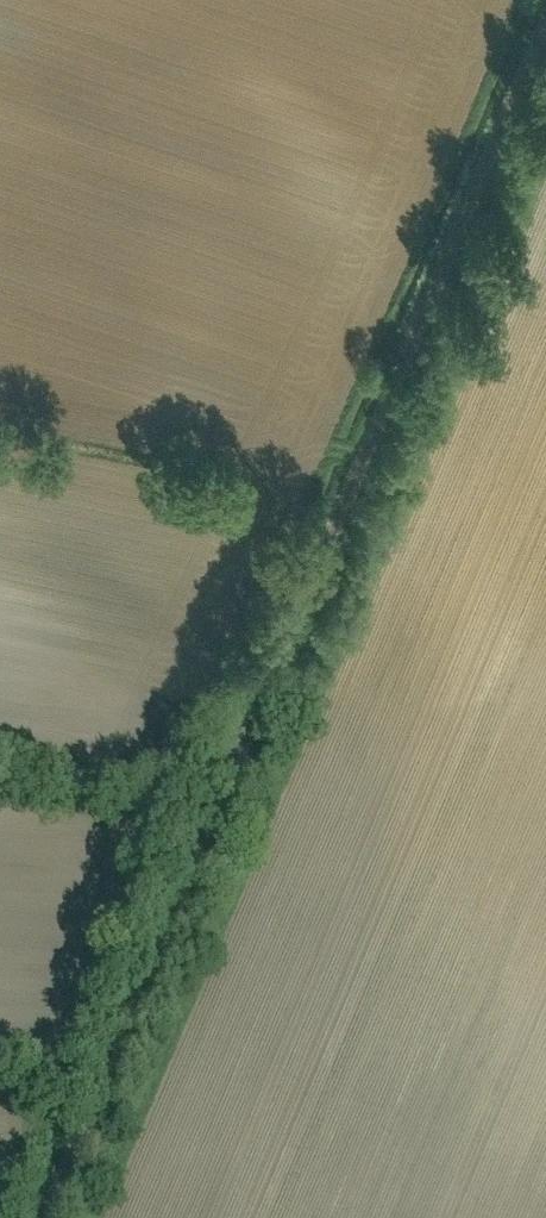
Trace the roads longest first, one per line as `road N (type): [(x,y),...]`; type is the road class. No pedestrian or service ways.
road 1 (residential): [(34,1217),(540,0)]

